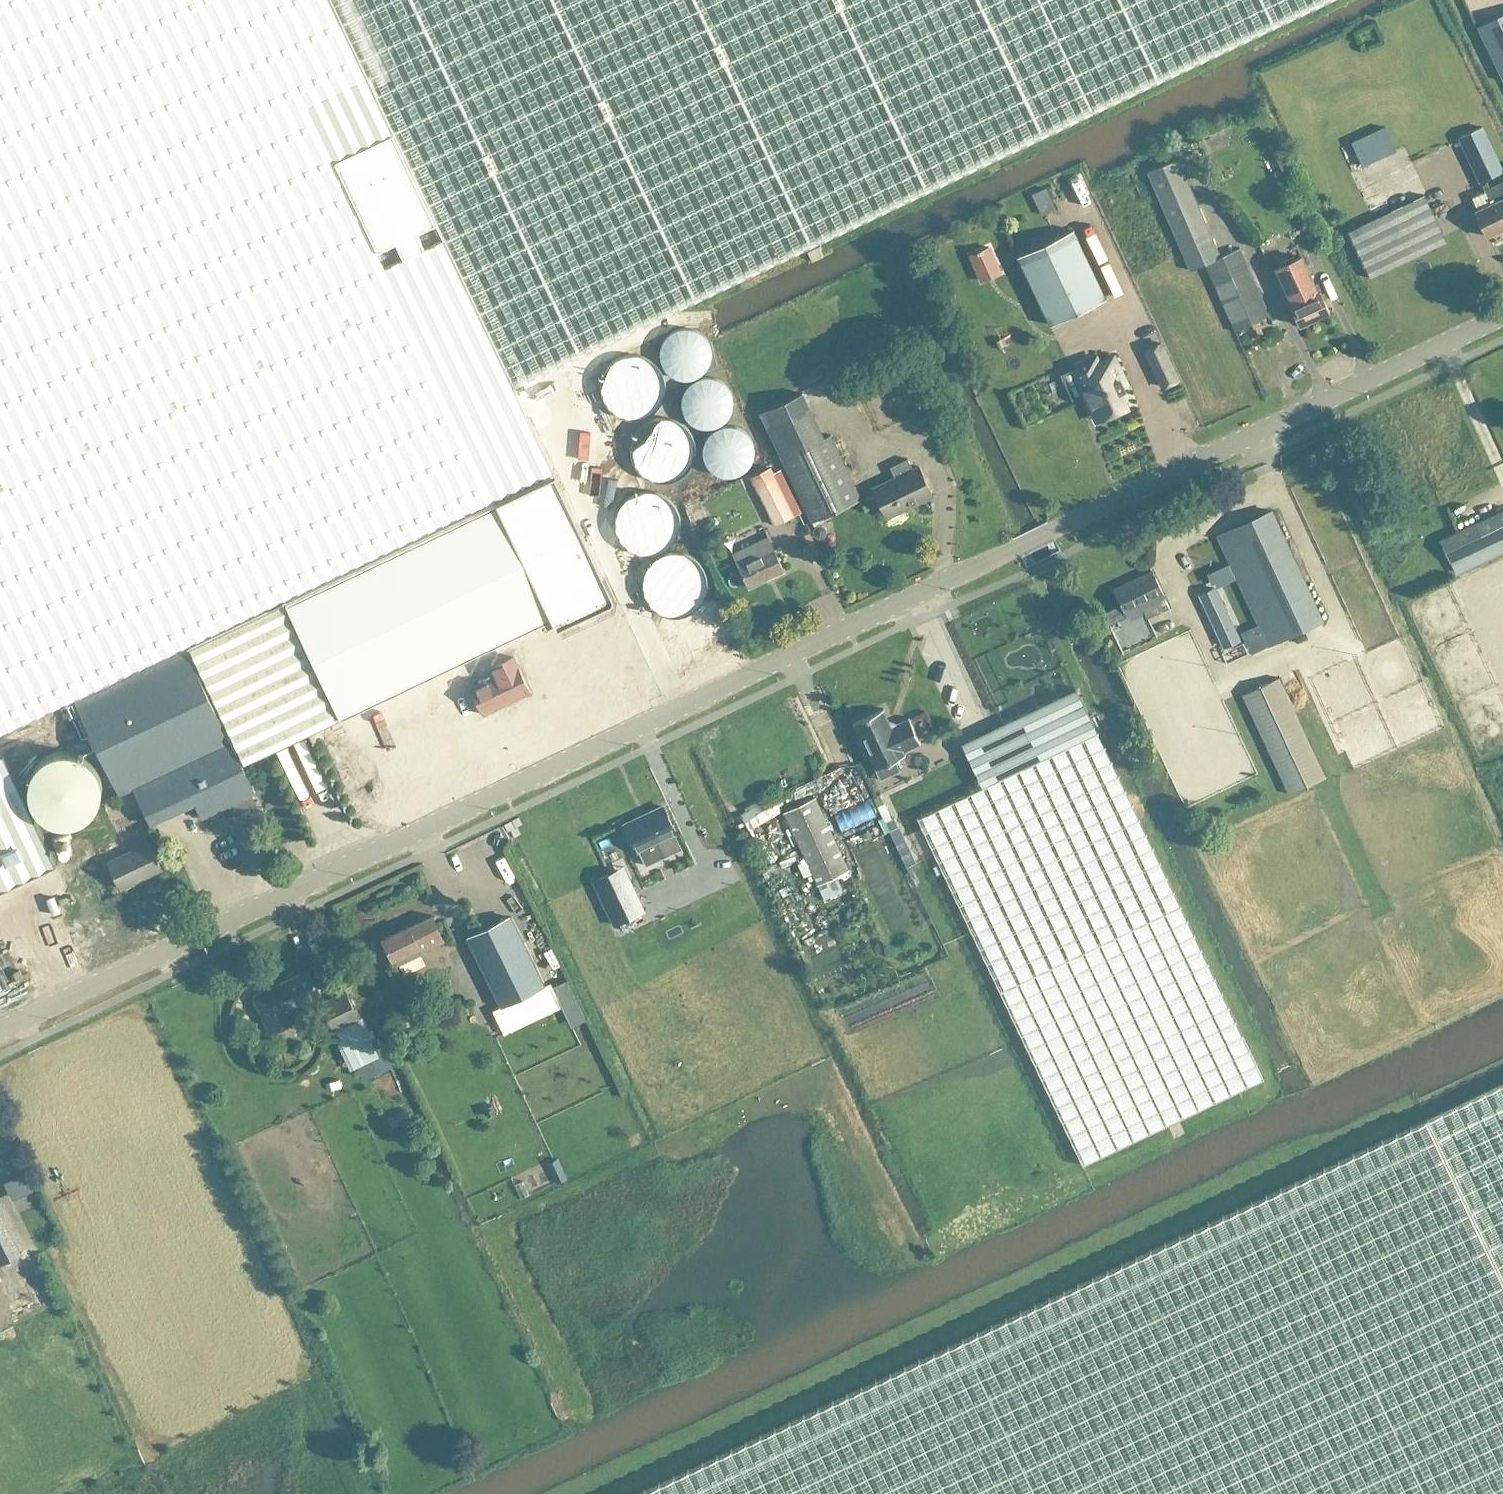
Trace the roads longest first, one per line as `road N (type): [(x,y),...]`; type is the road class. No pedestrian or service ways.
road 1 (tertiary): [(0,1029),(1502,316)]

